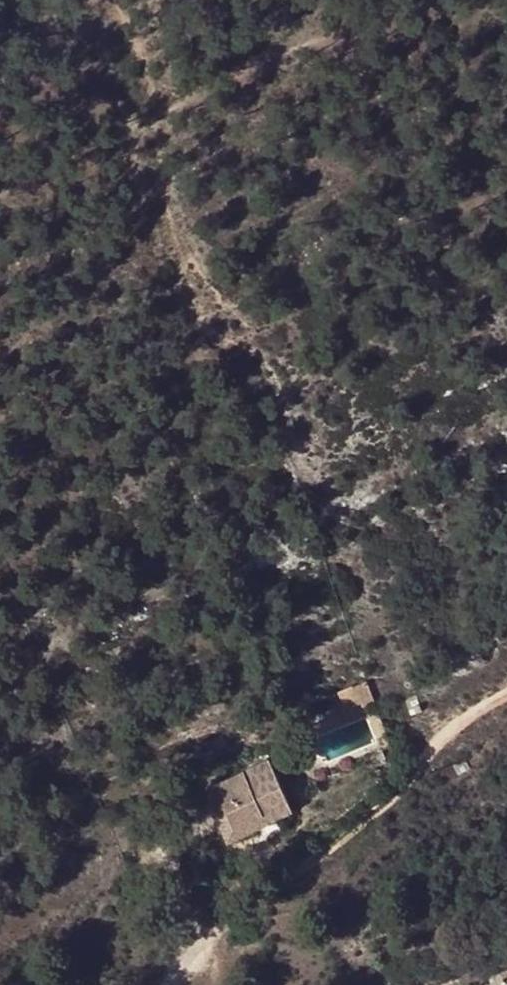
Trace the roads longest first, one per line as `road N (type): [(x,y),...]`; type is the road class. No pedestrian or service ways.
road 1 (track): [(506,697),(457,722),(386,807),(198,943)]
road 2 (track): [(0,205),(189,100)]

